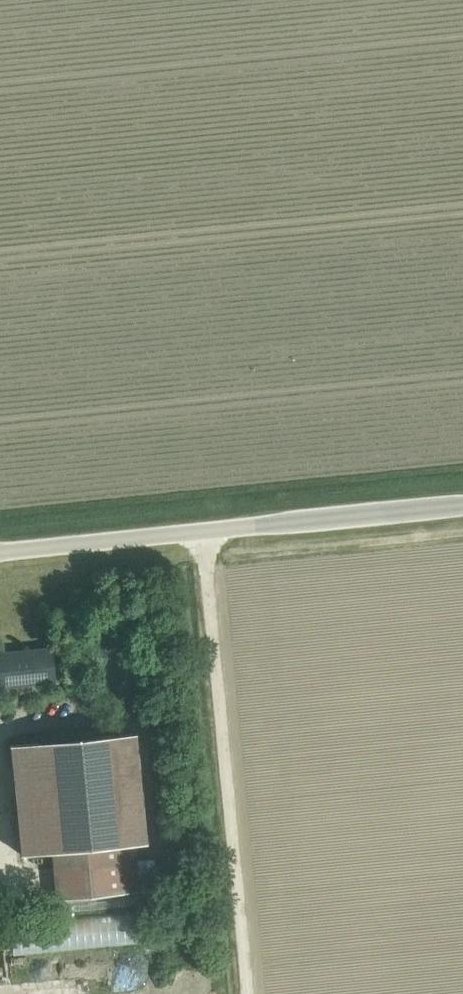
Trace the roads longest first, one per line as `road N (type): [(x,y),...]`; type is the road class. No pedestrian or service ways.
road 1 (unclassified): [(0,552),(462,505)]

